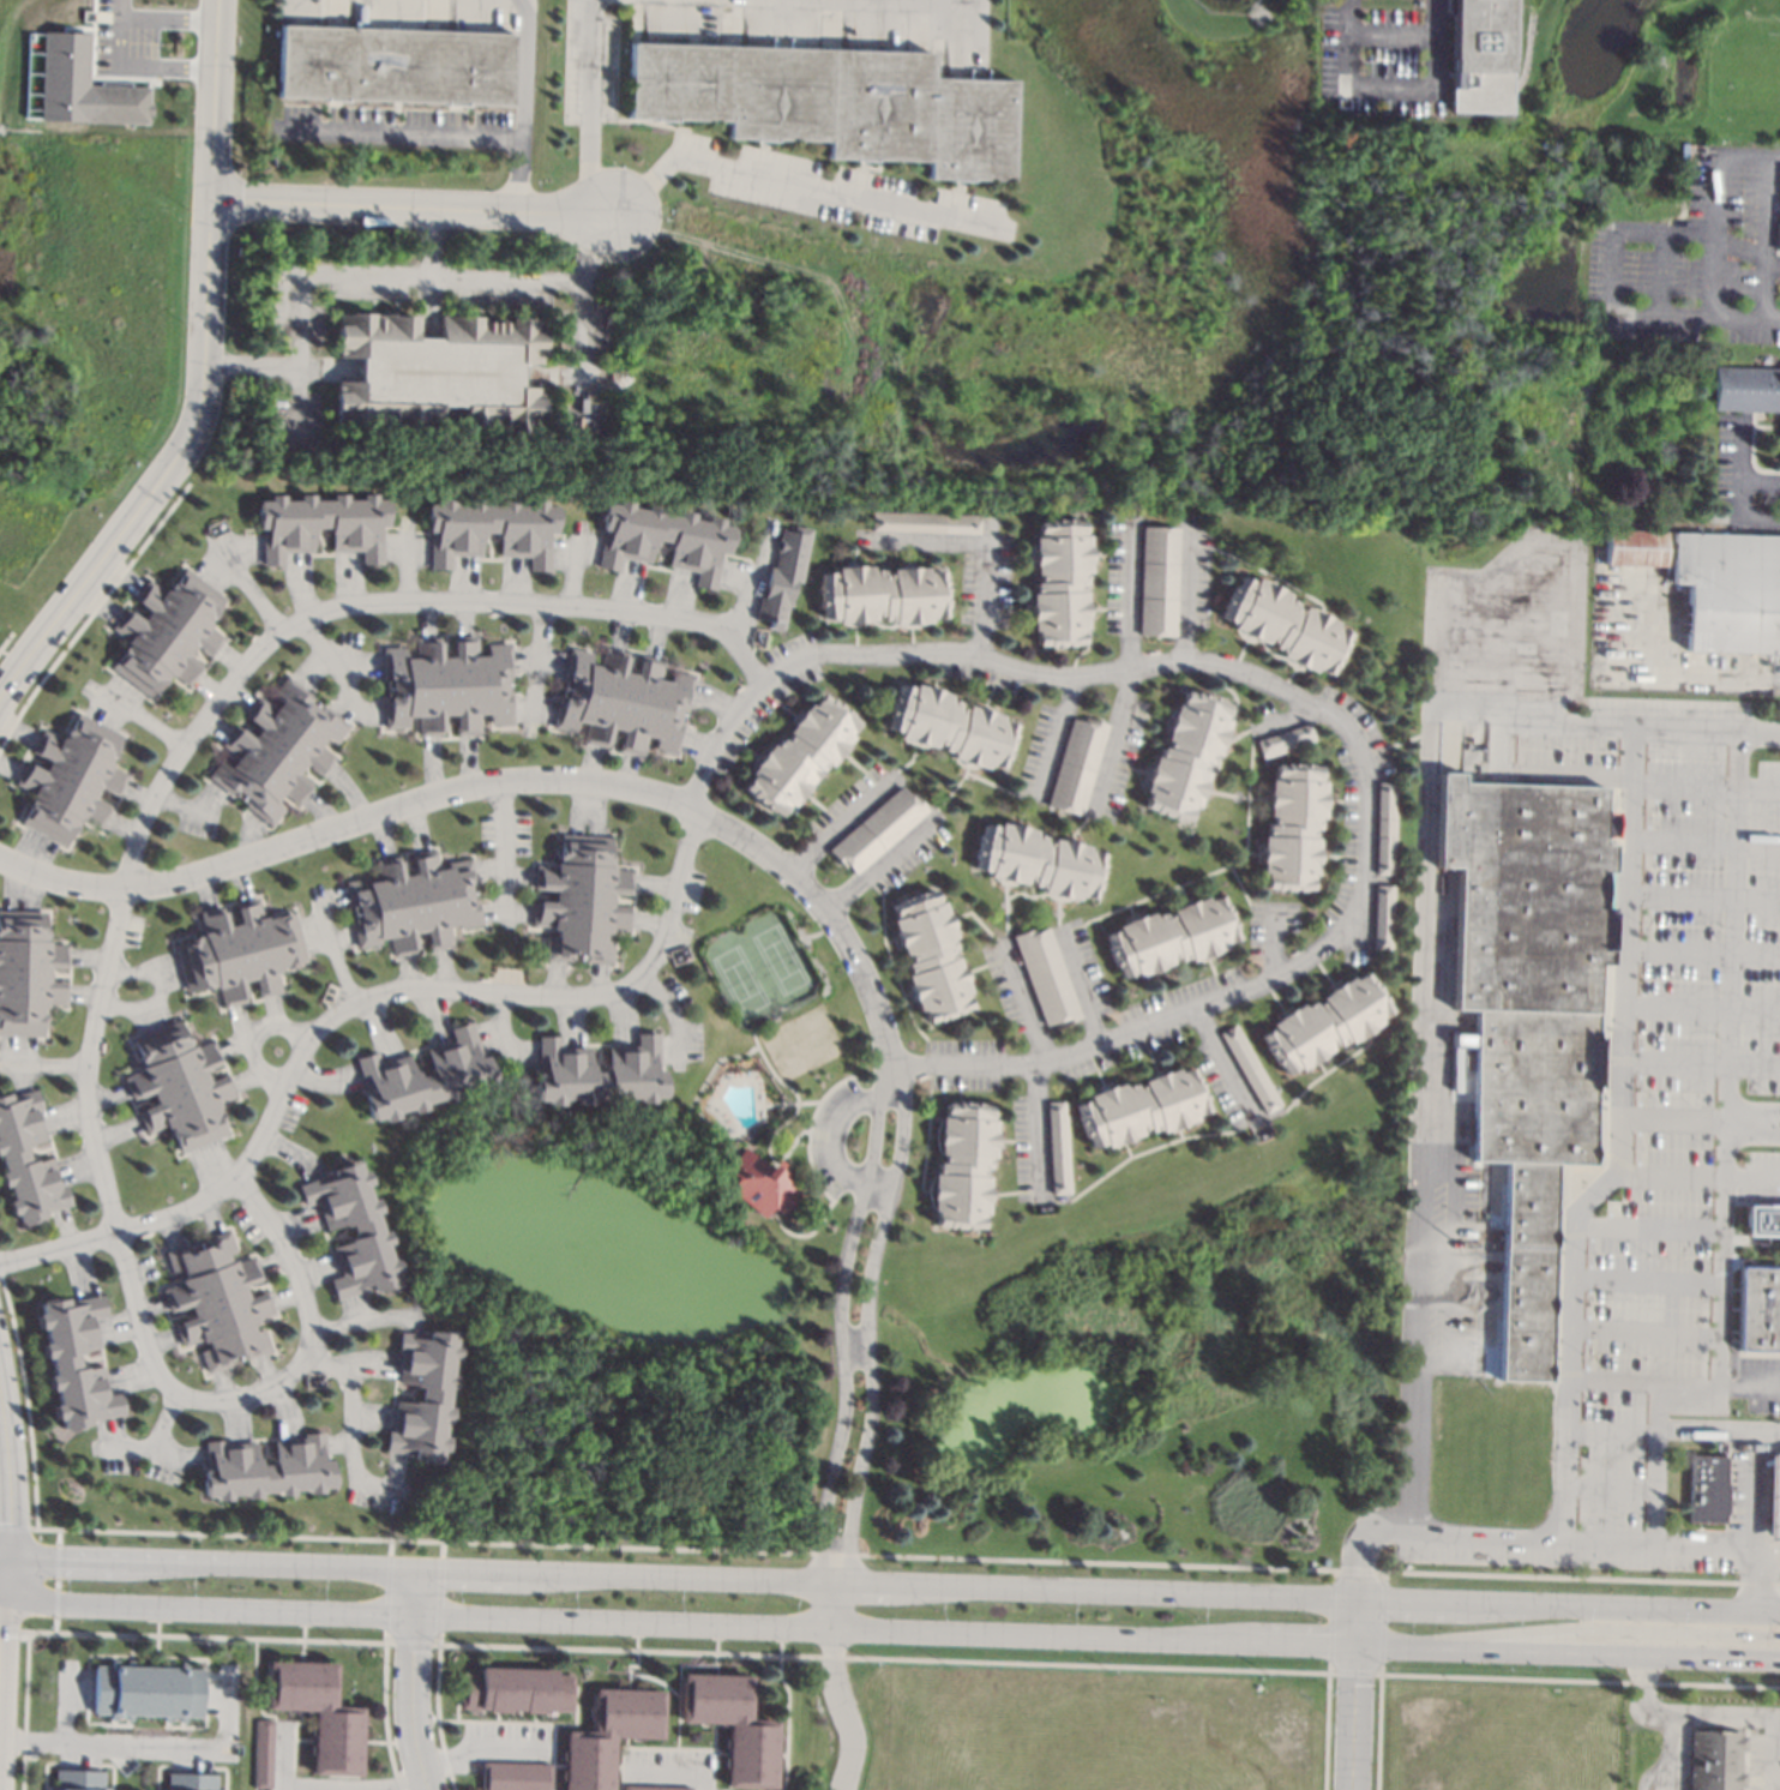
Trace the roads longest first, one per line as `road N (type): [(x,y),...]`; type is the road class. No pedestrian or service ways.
road 1 (residential): [(0,858),(88,889),(168,887),(481,787),(537,781),(630,787),(696,811),(824,903),(862,966),(895,1070),(892,1141),(861,1257),(858,1417),(838,1518),(831,1628)]
road 2 (residential): [(696,811),(724,739),(768,677),(824,656),(980,659),(1071,677),(1184,661),(1220,666),(1340,711),(1369,761),(1366,888),(1353,929),(1286,975),(1059,1057),(991,1069),(895,1070)]
road 3 (tertiary): [(6,1580),(43,1602),(73,1605),(1419,1646)]
road 4 (residential): [(122,1232),(91,1109),(91,1065),(143,836),(175,762),(231,680),(285,629),(349,606),(432,597),(681,613),(738,627),(768,677)]
road 5 (residential): [(0,1264),(174,1219),(243,1178),(315,1034),(357,999),(410,989),(563,999),(614,992),(661,953),(696,811)]
road 6 (tertiary): [(0,703),(194,431),(205,394),(219,0)]
road 7 (residential): [(122,1232),(136,1308),(157,1366),(175,1389),(205,1399),(263,1392),(302,1363),(313,1322),(288,1250),(243,1178)]
road 8 (tertiary): [(1358,1597),(888,1584)]
road 9 (residential): [(211,199),(620,212)]
road 10 (primary): [(1419,1646),(1577,1627),(1779,1634)]
road 11 (tertiary): [(1419,1646),(1779,1659)]
road 12 (tertiary): [(1779,1611),(1466,1600)]
road 13 (tertiary): [(834,1582),(529,1573)]
road 14 (residential): [(416,1568),(411,1701),(433,1789)]
road 15 (residential): [(1353,1789),(1358,1597)]
road 16 (tertiary): [(416,1568),(227,1563)]
road 17 (tertiary): [(6,1580),(10,1450),(0,1402)]
road 18 (tertiary): [(130,1560),(48,1557),(6,1580)]

